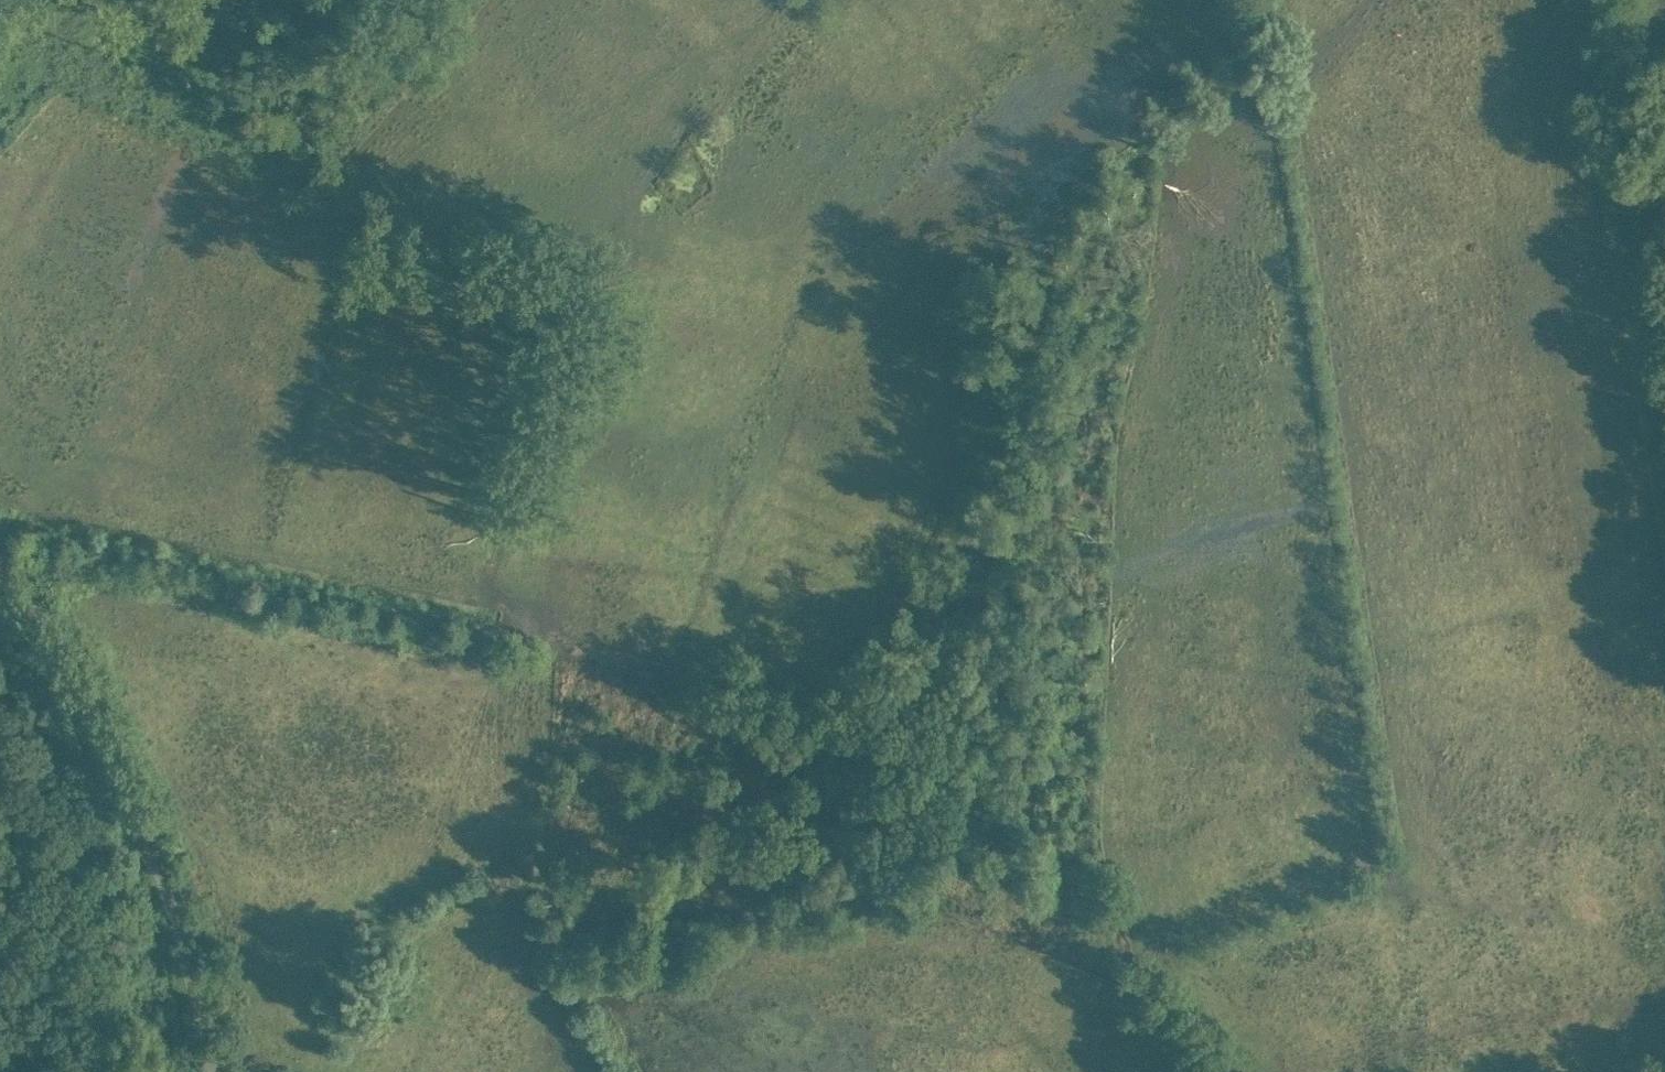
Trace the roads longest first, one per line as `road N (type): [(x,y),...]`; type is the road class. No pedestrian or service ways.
road 1 (unclassified): [(209,1071),(160,873),(131,797),(75,680),(0,564)]

